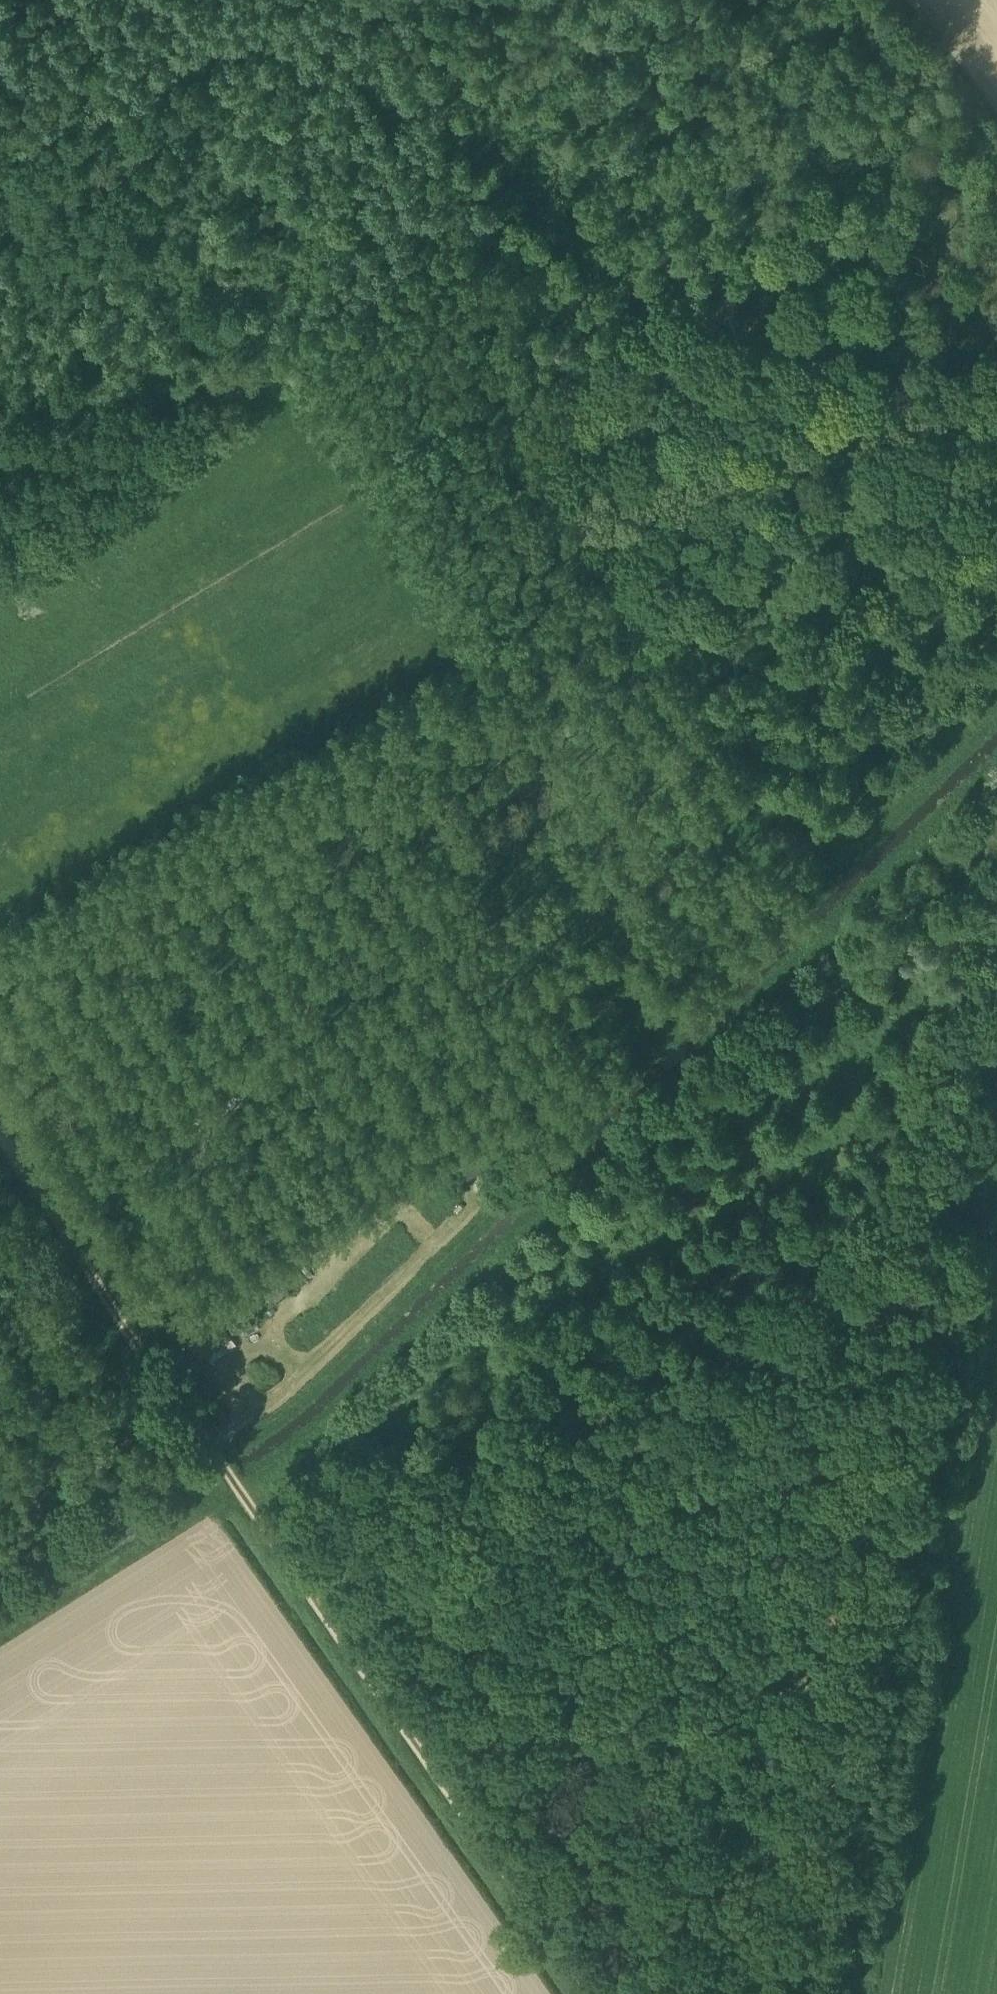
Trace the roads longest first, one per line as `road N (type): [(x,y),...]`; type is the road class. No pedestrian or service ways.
road 1 (track): [(585,1993),(222,1467)]
road 2 (track): [(222,1467),(0,1128)]

